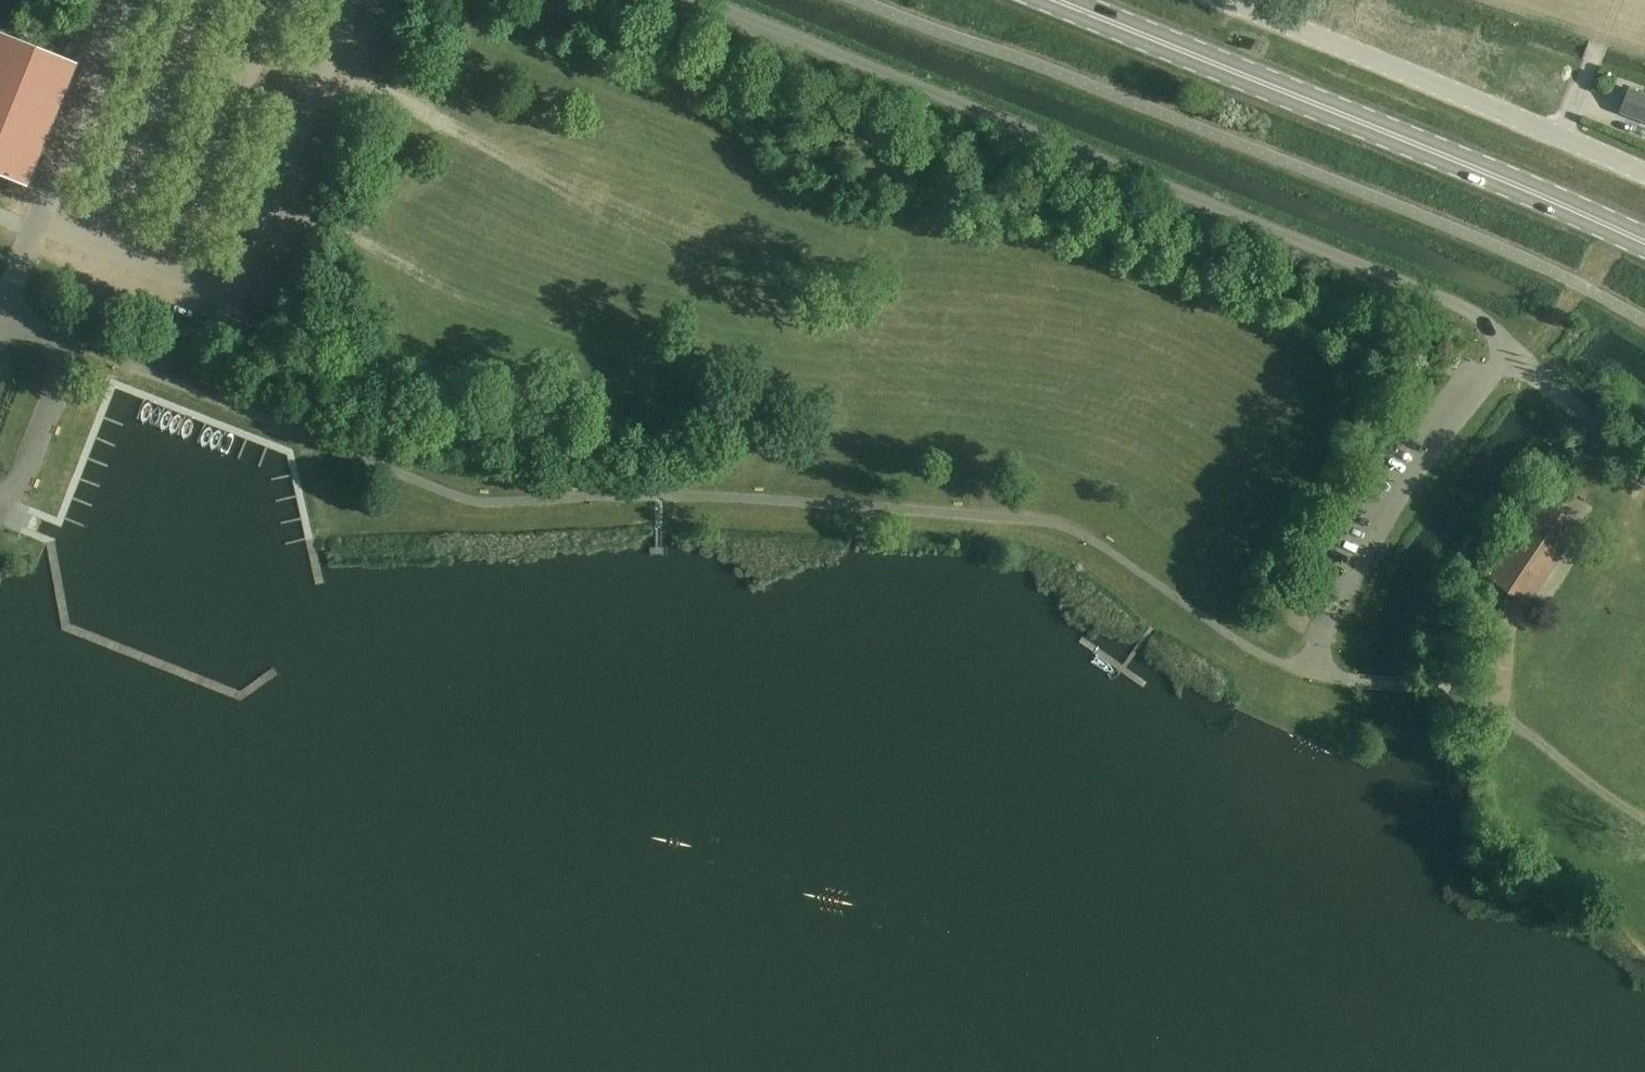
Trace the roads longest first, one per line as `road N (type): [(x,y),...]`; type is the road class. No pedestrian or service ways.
road 1 (primary): [(1644,243),(1056,0)]
road 2 (unclassified): [(1644,173),(1222,0)]
road 3 (track): [(1562,138),(1606,22)]

